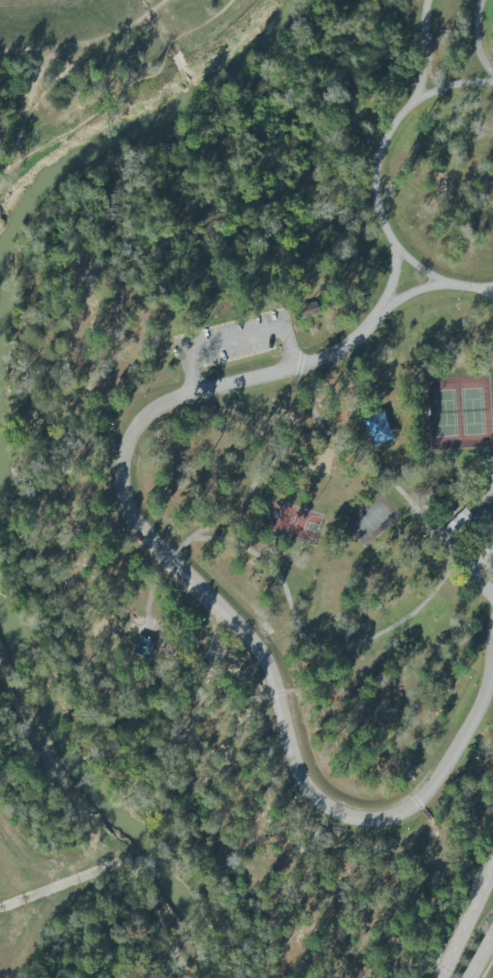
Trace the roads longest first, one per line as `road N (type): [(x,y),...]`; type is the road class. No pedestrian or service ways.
road 1 (secondary): [(492,868),(442,977)]

